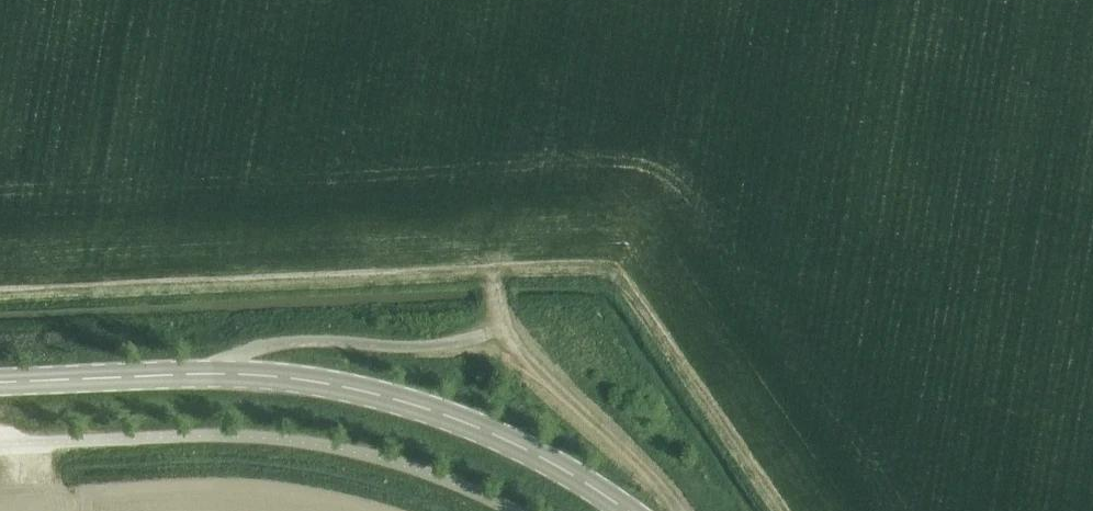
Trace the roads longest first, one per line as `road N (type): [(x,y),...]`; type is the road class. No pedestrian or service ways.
road 1 (secondary): [(629,510),(525,447),(350,386),(241,374),(0,379)]
road 2 (track): [(678,510),(520,353),(489,261)]

